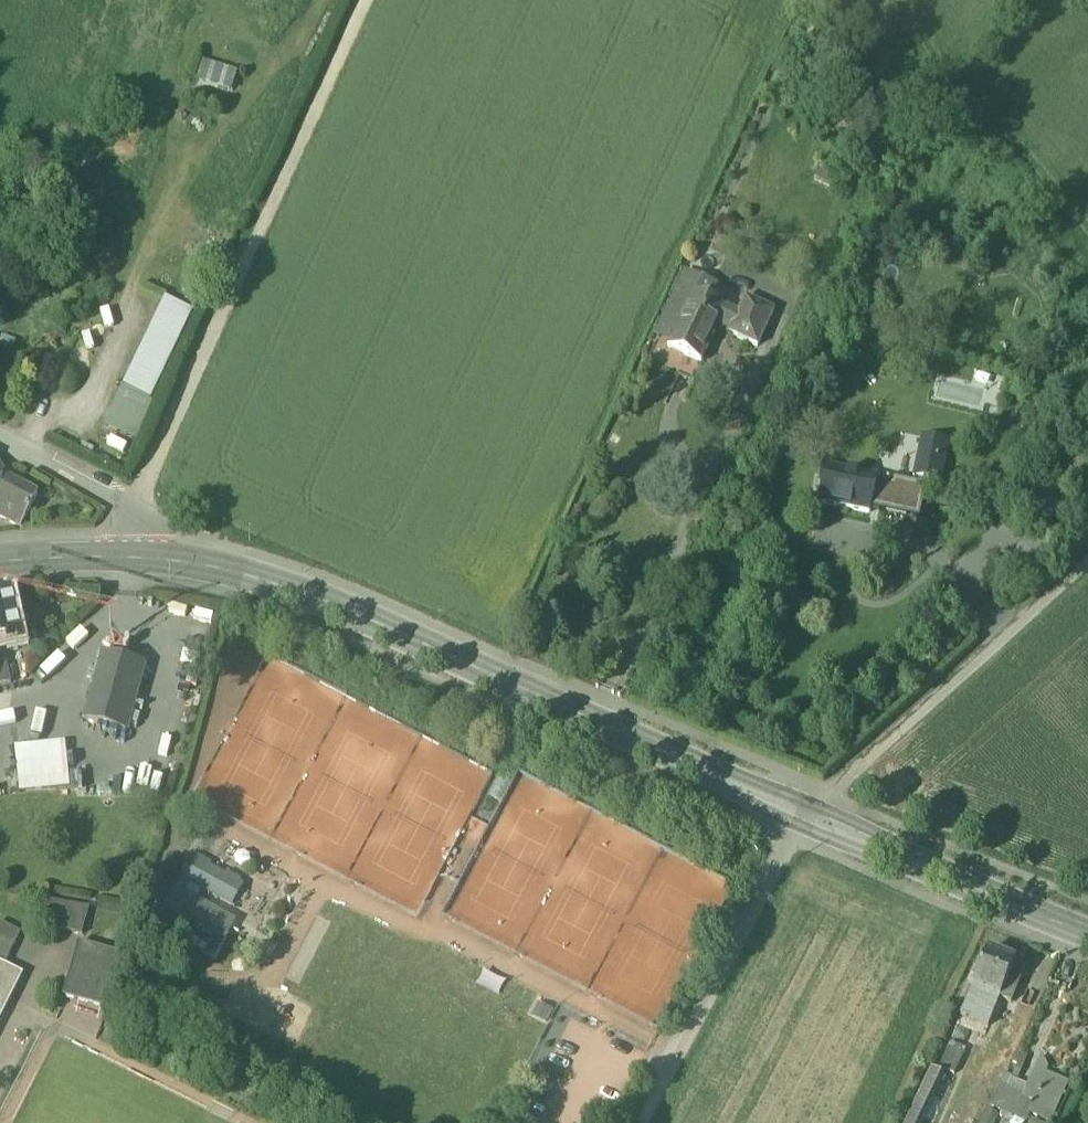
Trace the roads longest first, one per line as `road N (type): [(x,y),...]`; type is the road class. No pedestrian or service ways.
road 1 (tertiary): [(148,556),(247,573),(335,604),(1087,933)]
road 2 (track): [(368,0),(136,510)]
road 3 (track): [(667,1076),(785,842),(807,814)]
road 4 (residential): [(0,442),(136,510),(148,556)]
road 5 (tertiary): [(0,560),(148,556)]

